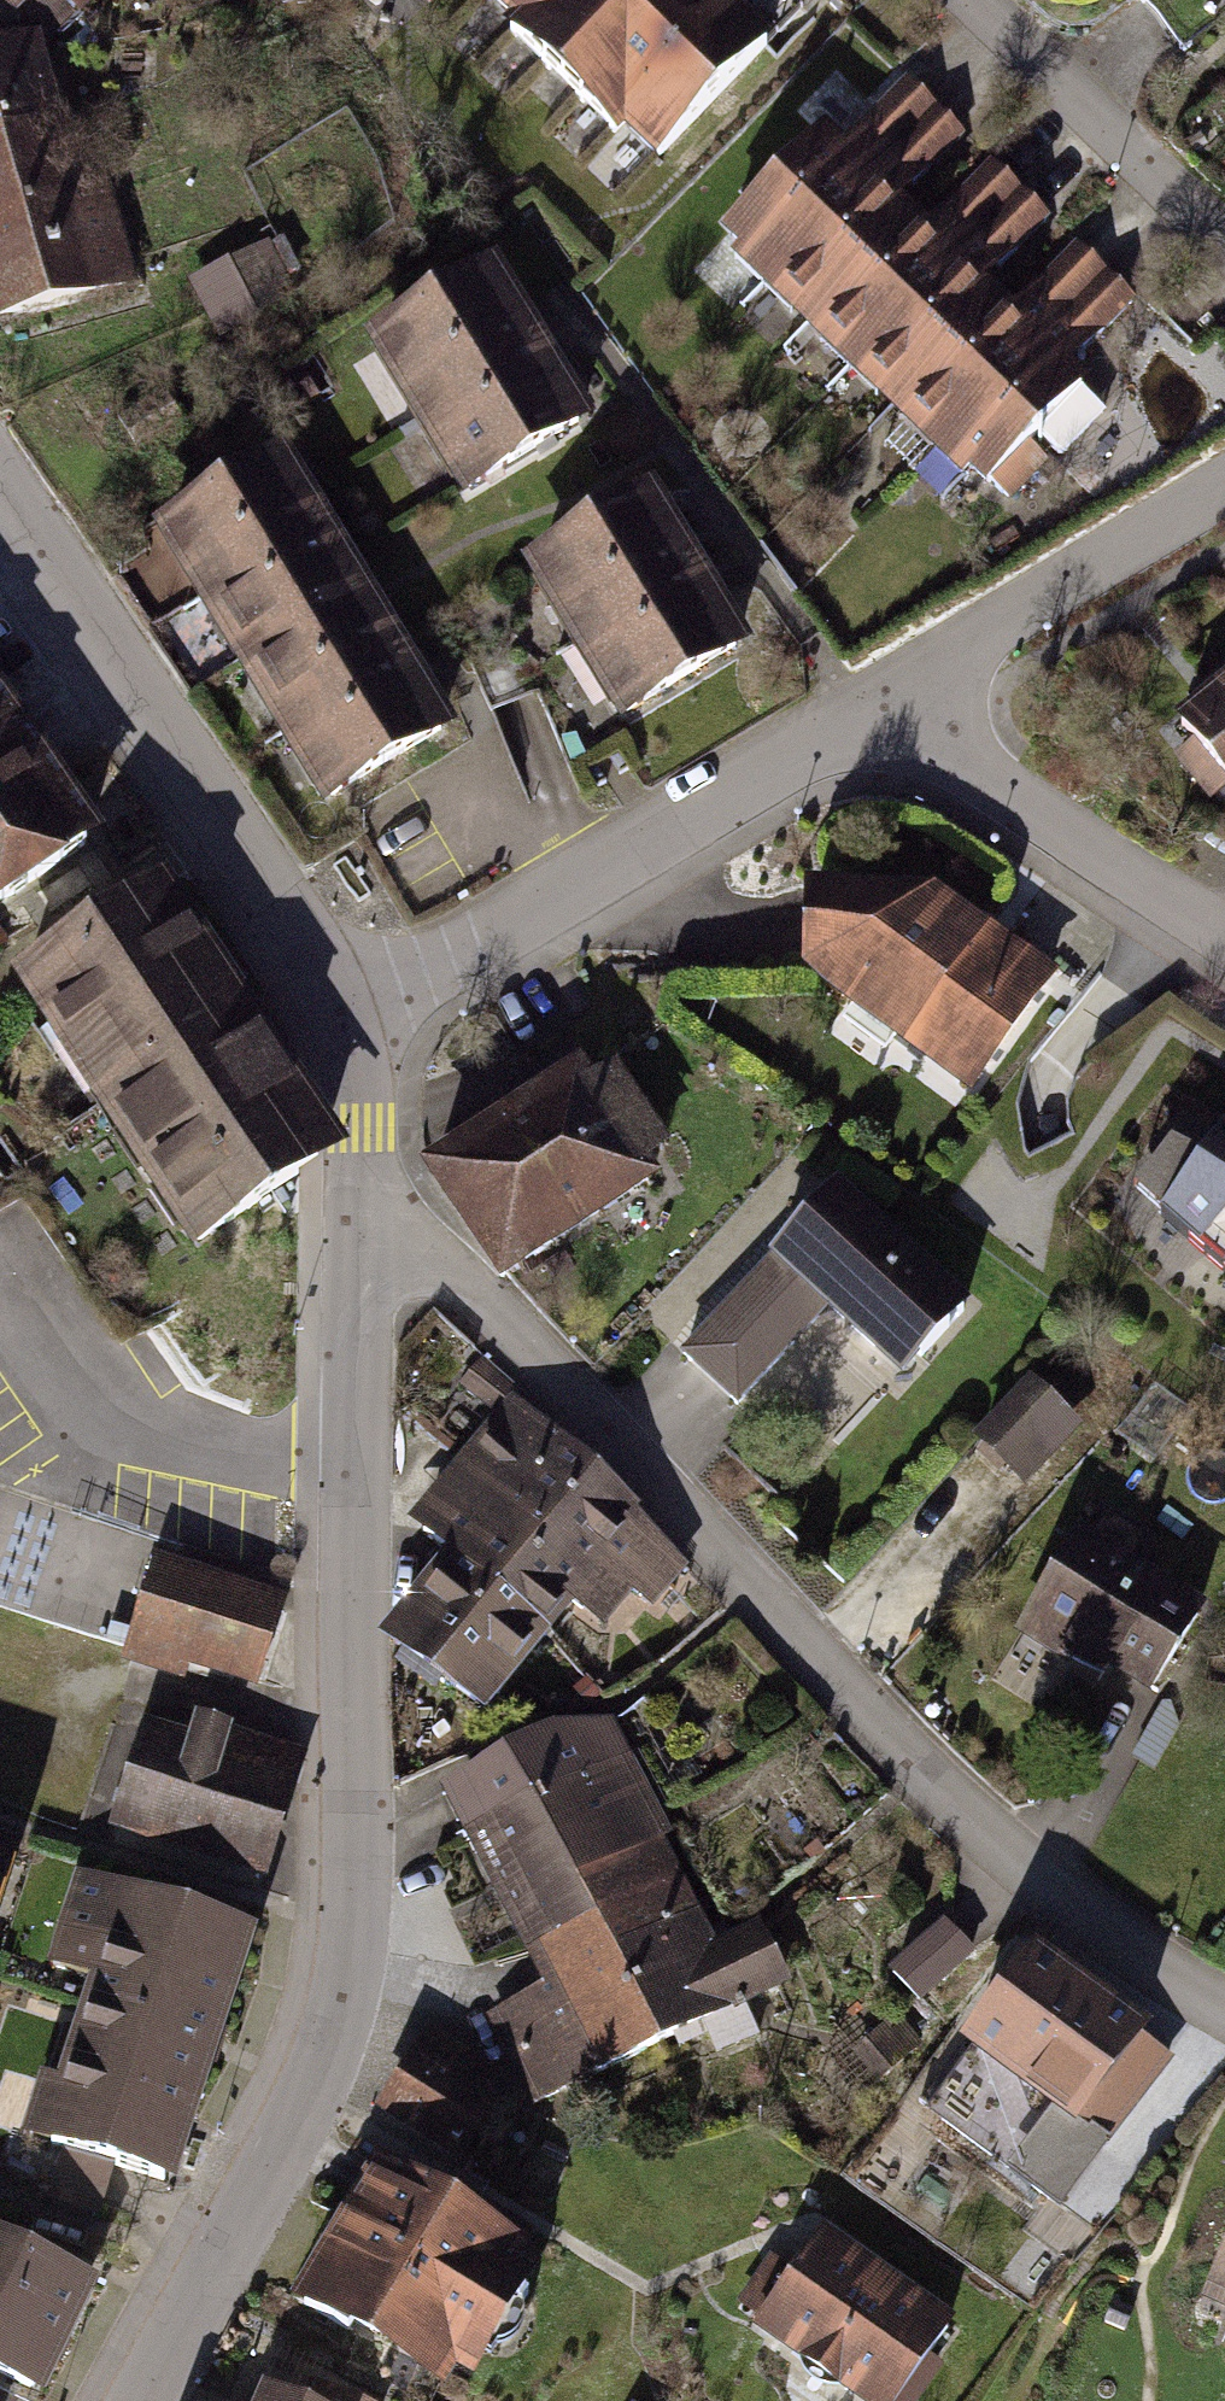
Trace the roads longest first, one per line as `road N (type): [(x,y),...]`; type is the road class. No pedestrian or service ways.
road 1 (residential): [(360,1248),(345,1971),(326,2049),(142,2400)]
road 2 (residential): [(360,1248),(423,1249),(1017,1875),(1224,2015)]
road 3 (residential): [(913,683),(398,993),(360,1005)]
road 4 (residential): [(0,478),(360,1005)]
road 5 (residential): [(1224,935),(952,746),(913,683)]
road 6 (residential): [(1224,495),(913,683)]
road 7 (residential): [(1224,250),(970,0)]
road 8 (residential): [(360,1005),(360,1248)]

